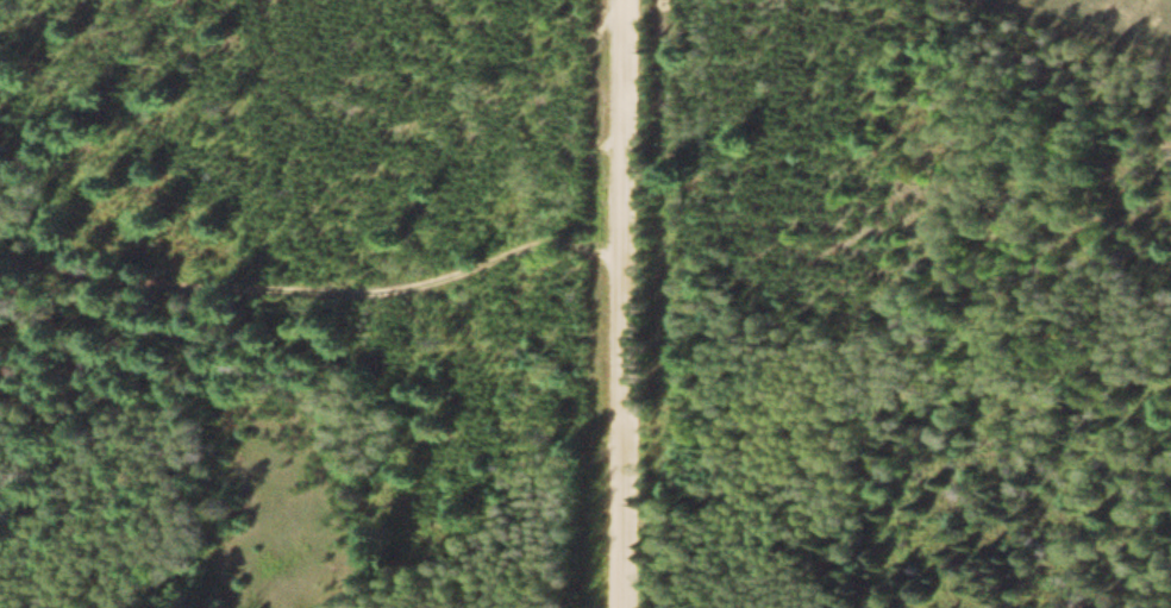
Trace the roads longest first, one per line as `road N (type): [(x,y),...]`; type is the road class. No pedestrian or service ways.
road 1 (residential): [(624,213),(552,212),(470,252),(375,270),(219,274),(77,258),(0,237)]
road 2 (residential): [(623,607),(625,0)]

